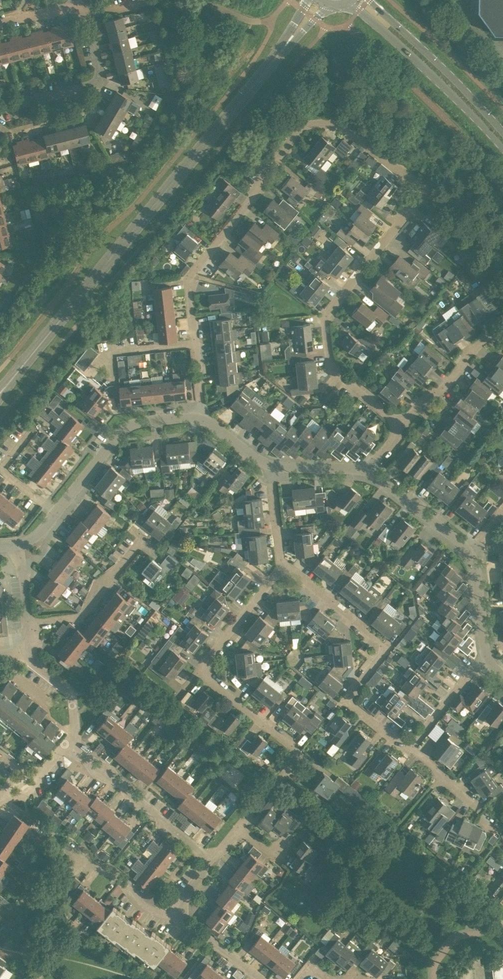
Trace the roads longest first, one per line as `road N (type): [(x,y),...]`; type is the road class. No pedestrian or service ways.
road 1 (residential): [(199,419),(190,278),(304,127),(338,123),(420,191),(325,315),(332,370),(402,430)]
road 2 (tertiary): [(0,392),(319,2)]
road 3 (residential): [(282,574),(296,573),(382,645),(351,706),(410,750)]
road 4 (residential): [(199,419),(140,422),(122,430),(39,535),(13,546)]
road 5 (secondary): [(342,7),(378,26),(502,149)]
road 6 (residential): [(238,829),(295,750),(207,675)]
road 7 (secondary): [(502,132),(368,0)]
road 8 (residential): [(212,861),(66,744)]
road 9 (residential): [(0,108),(102,83),(87,15)]
road 10 (residential): [(29,625),(80,618),(140,542)]
road 11 (residential): [(502,334),(476,344),(402,430)]
road 12 (residential): [(470,553),(369,472)]
road 13 (residential): [(207,675),(206,662),(282,574)]
road 14 (residential): [(181,920),(143,906),(122,880),(76,855)]

